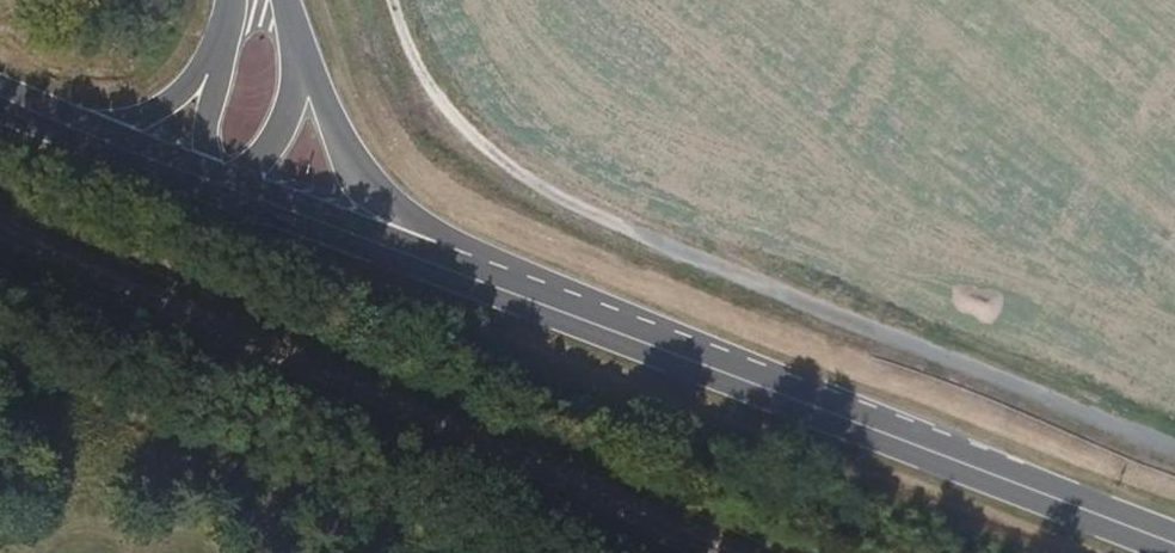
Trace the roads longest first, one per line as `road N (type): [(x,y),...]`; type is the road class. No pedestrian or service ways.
road 1 (track): [(1174,451),(561,197),(482,148),(441,108),(409,64),(383,0)]
road 2 (secondary): [(482,278),(1174,542)]
road 3 (primary): [(482,278),(376,189),(301,36)]
road 4 (secondary): [(226,189),(482,278)]
road 5 (primary): [(226,189),(282,131),(301,36)]
road 6 (secondary): [(226,39),(175,96),(98,141)]
road 7 (secondary): [(226,39),(205,133),(206,182)]

